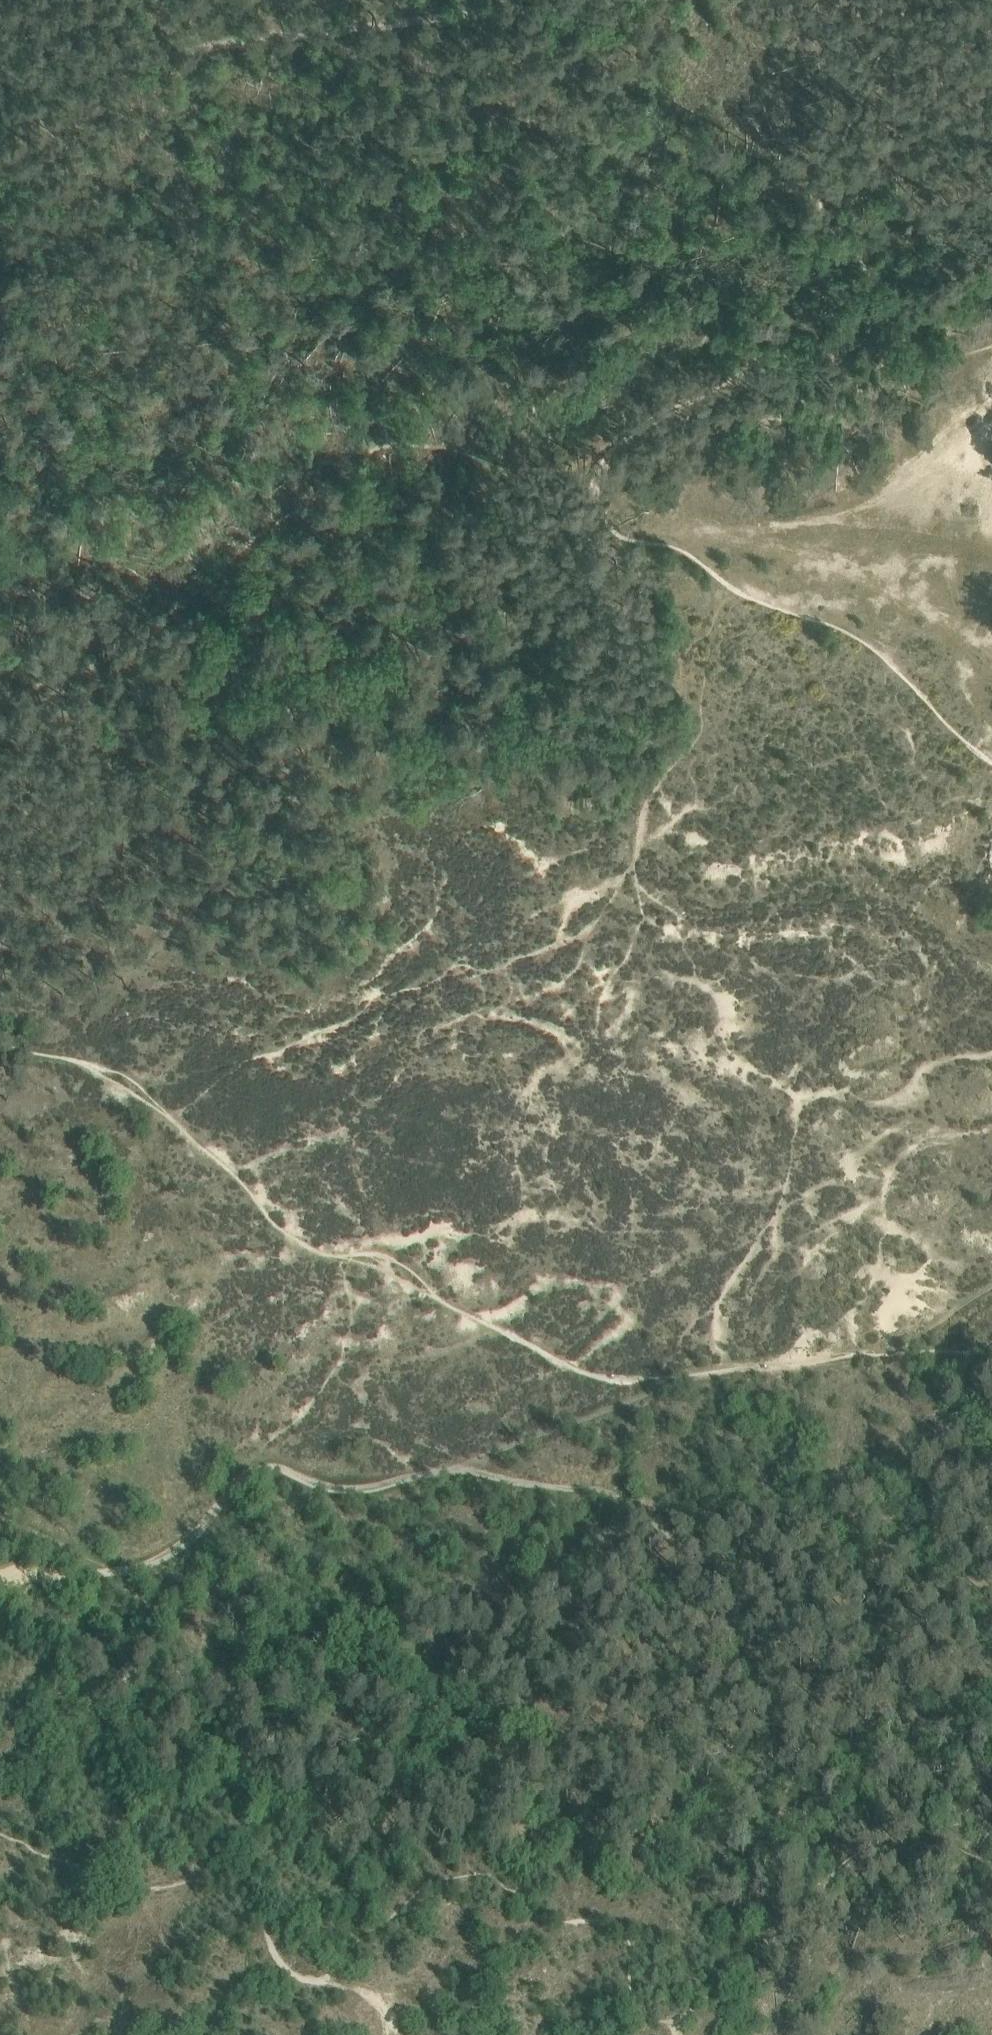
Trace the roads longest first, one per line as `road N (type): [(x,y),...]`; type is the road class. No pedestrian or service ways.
road 1 (track): [(654,0),(164,54),(0,84)]

